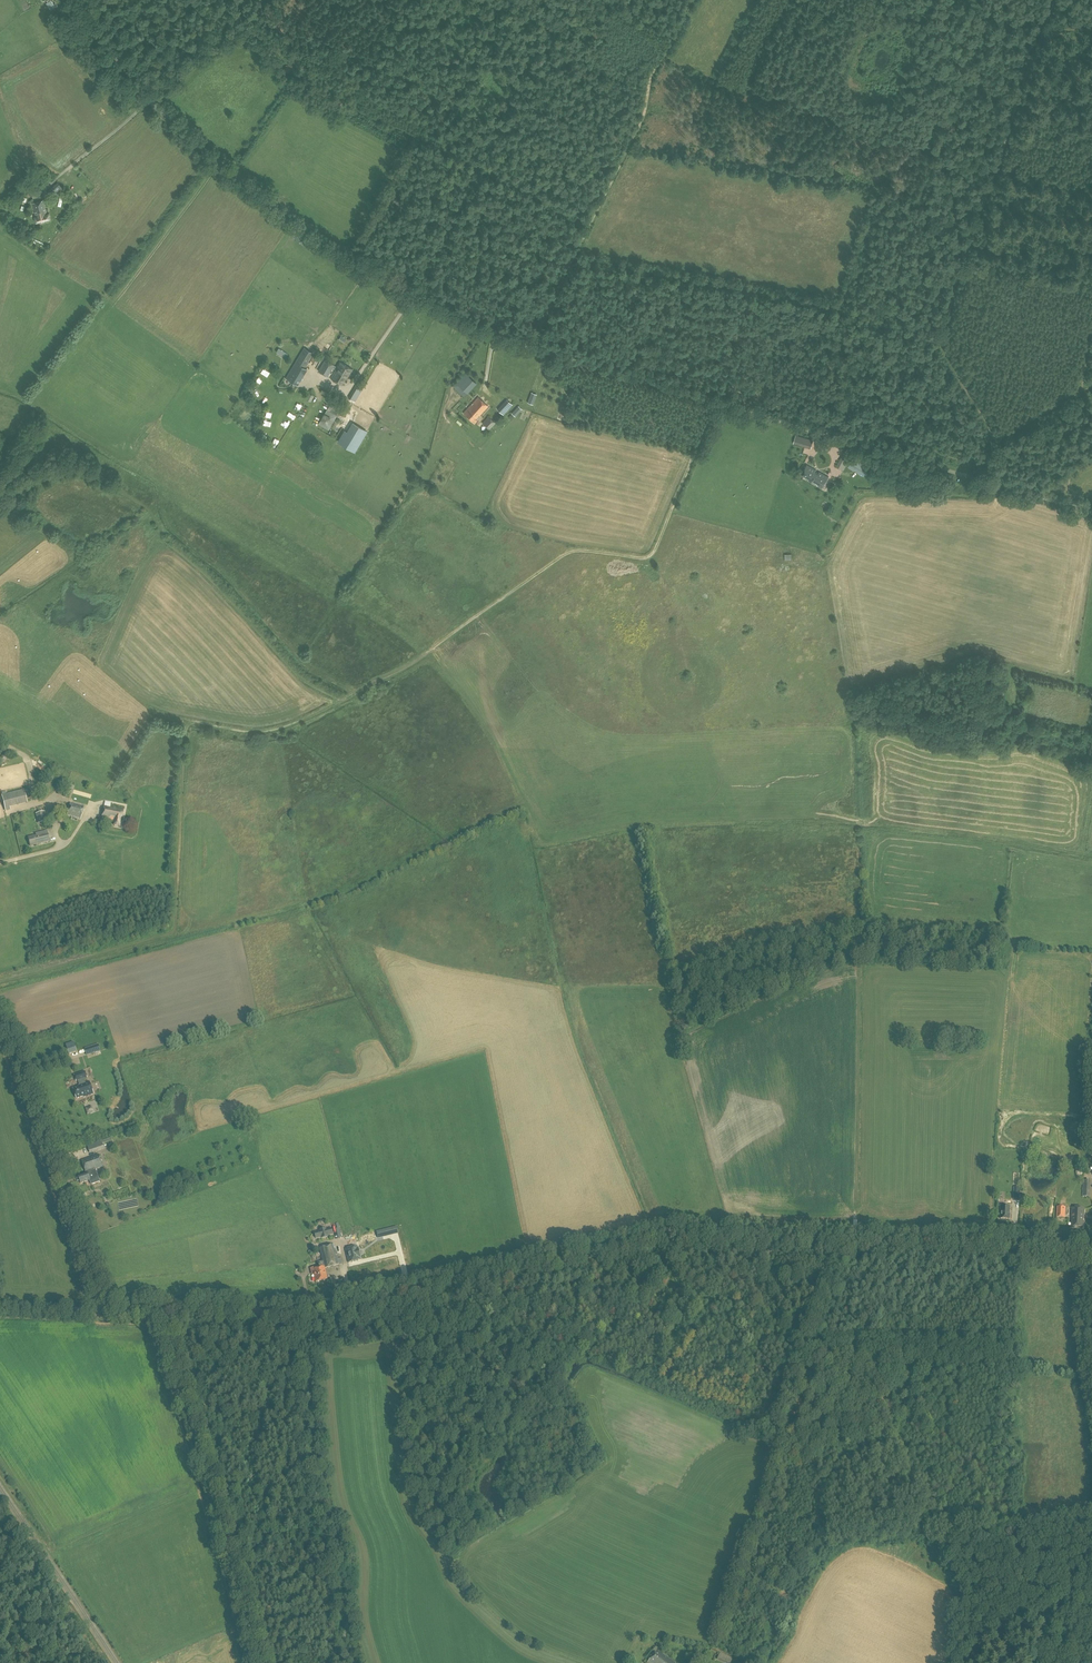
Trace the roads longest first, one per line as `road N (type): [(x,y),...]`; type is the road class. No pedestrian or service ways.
road 1 (unclassified): [(1091,512),(467,328),(209,158),(148,100),(78,0)]
road 2 (unclassified): [(1091,1258),(1026,1247),(684,1234),(300,1315),(162,1311)]
road 3 (track): [(844,1240),(710,1648)]
road 4 (track): [(532,347),(691,0)]
road 5 (unclassified): [(261,1662),(162,1311)]
road 6 (unclassified): [(106,1310),(0,1017)]
road 7 (track): [(148,100),(273,0)]

